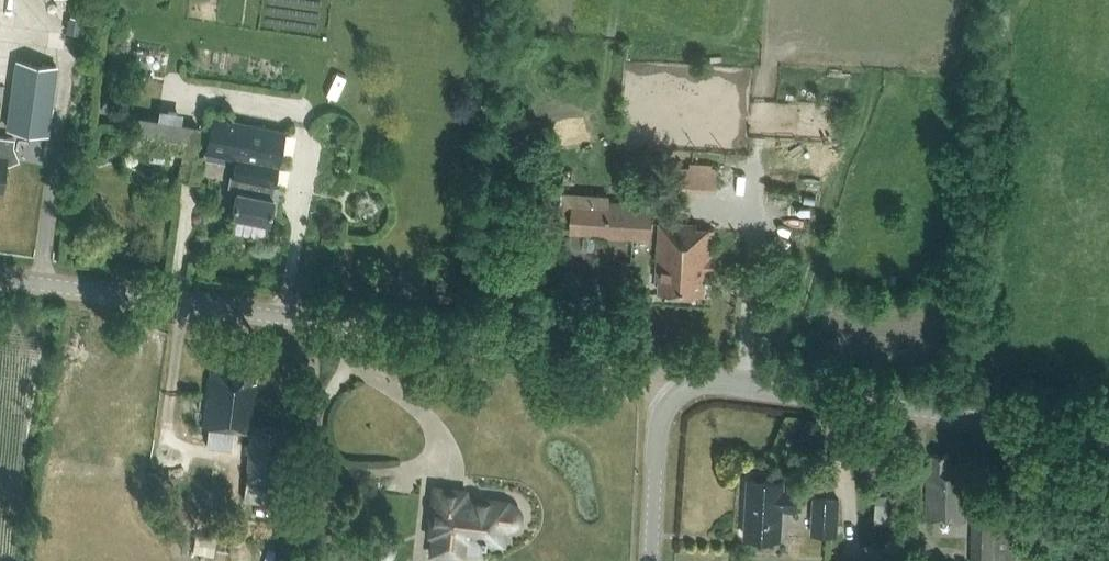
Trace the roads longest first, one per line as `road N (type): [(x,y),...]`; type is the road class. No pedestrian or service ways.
road 1 (tertiary): [(674,396),(637,369),(608,362),(0,276)]
road 2 (tertiary): [(1108,437),(722,380),(674,396)]
road 3 (tertiary): [(651,560),(658,431),(674,396)]

